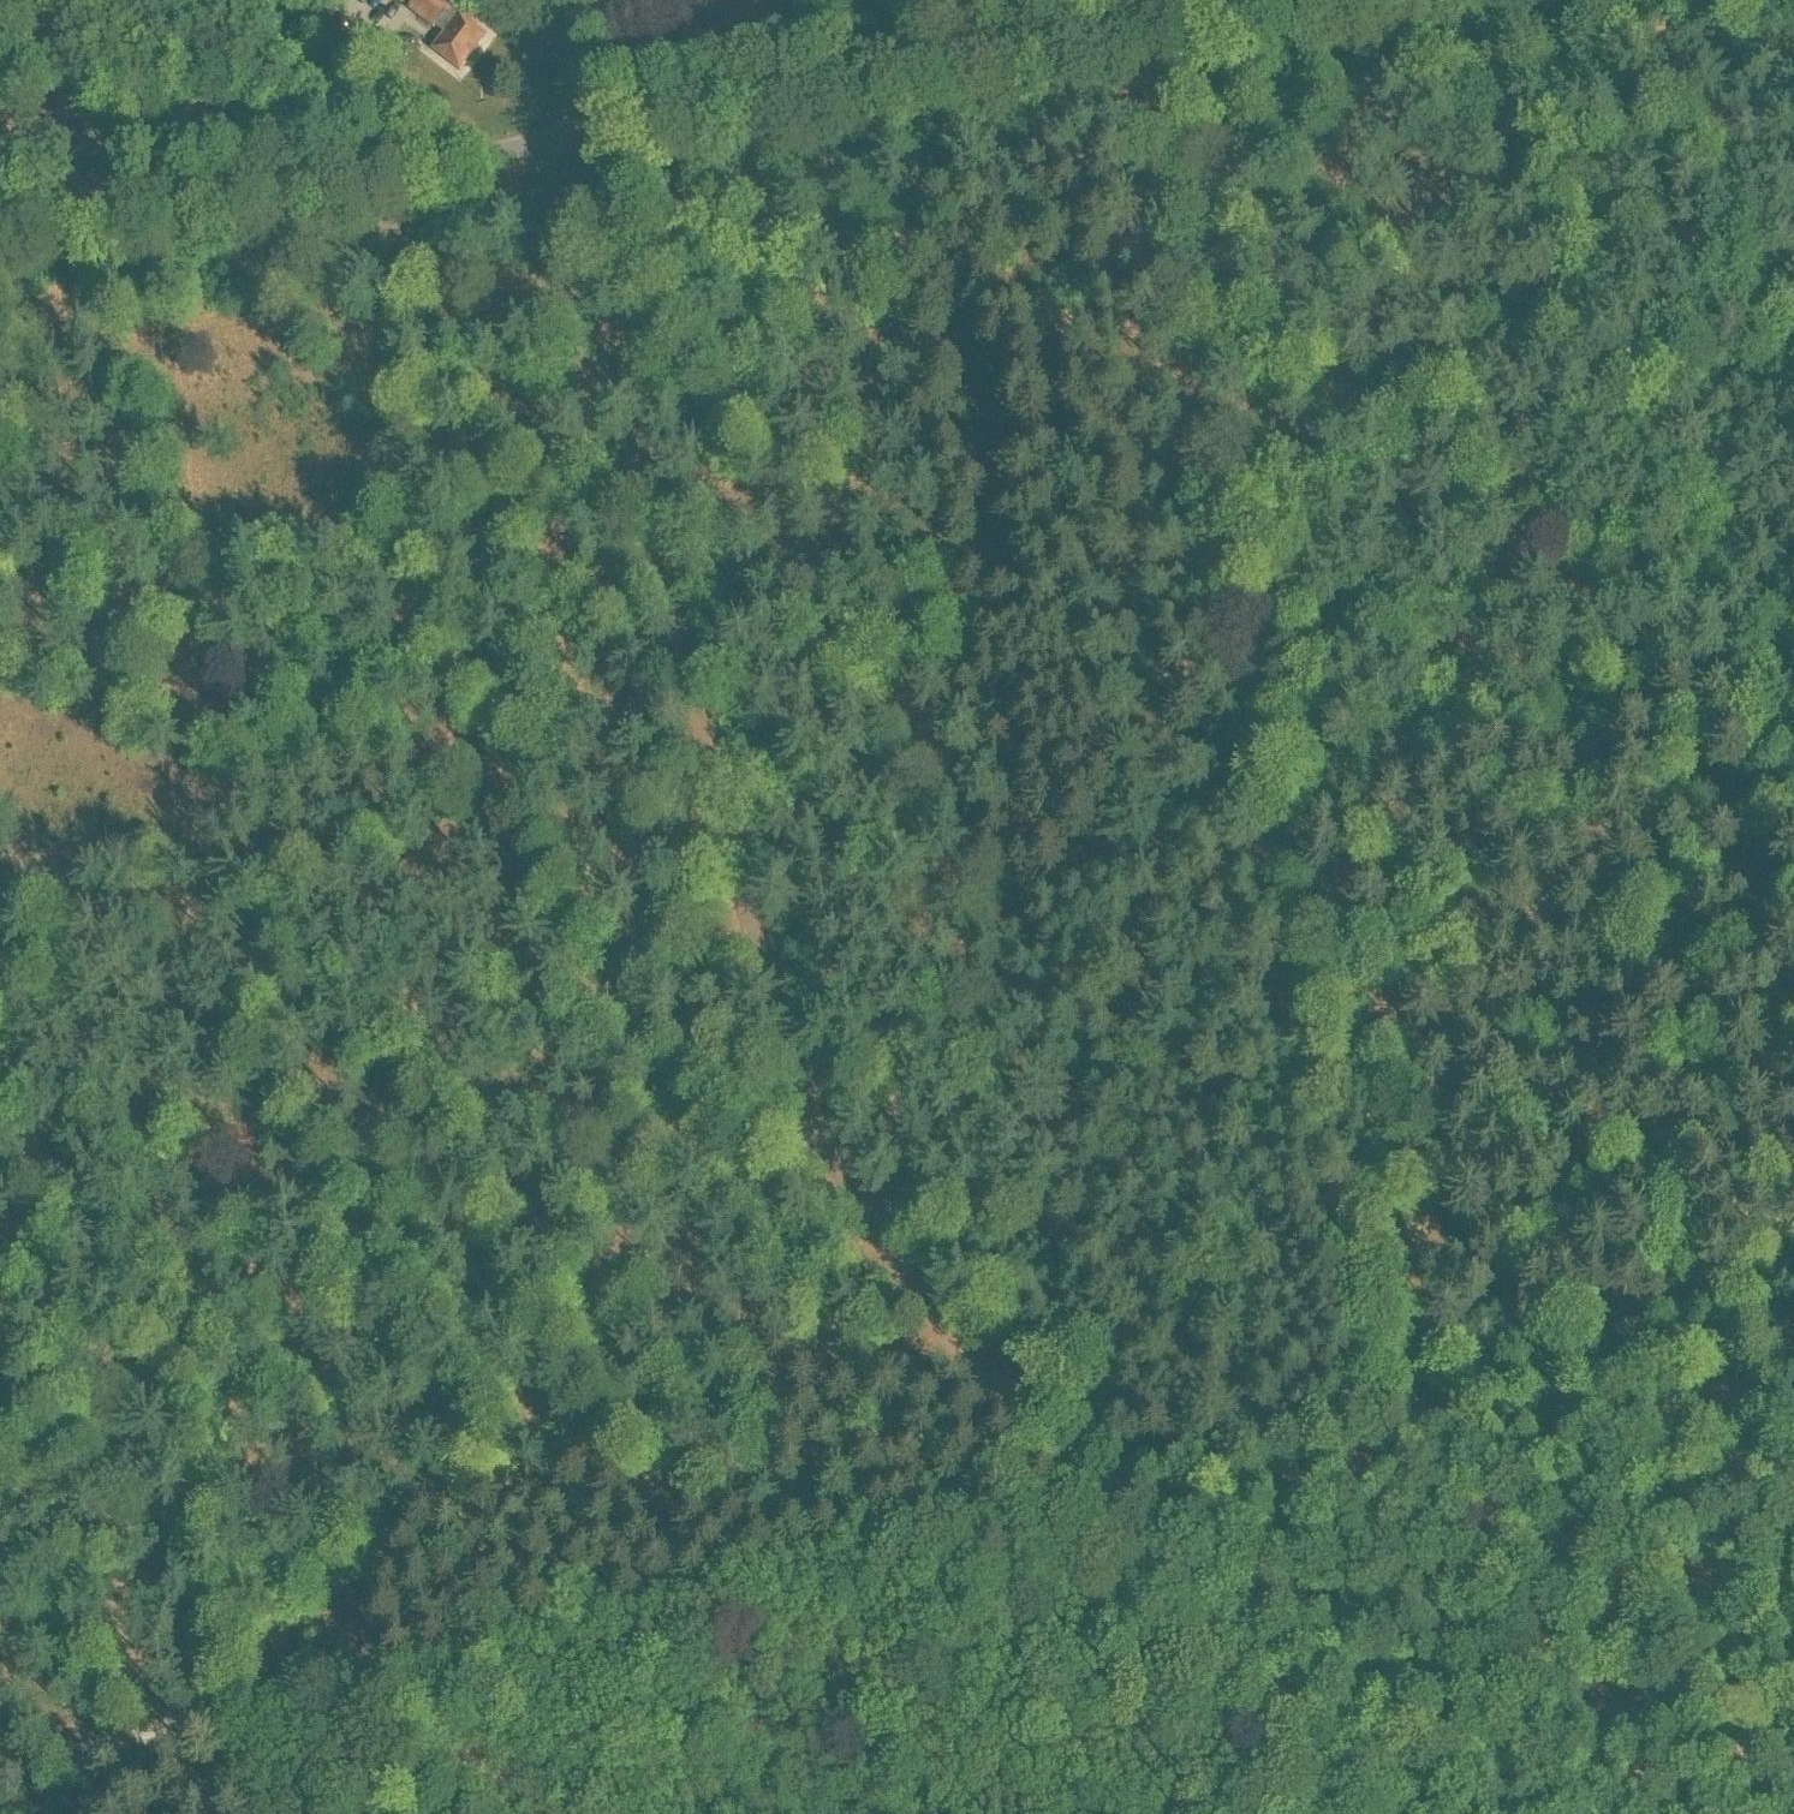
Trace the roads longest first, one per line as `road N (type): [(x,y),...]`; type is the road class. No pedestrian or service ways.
road 1 (track): [(1082,1492),(903,1272),(834,1154),(777,1010),(682,658),(606,193)]
road 2 (tertiary): [(0,224),(291,190),(1326,0)]
road 3 (track): [(508,1637),(1082,1492)]
road 4 (track): [(0,1766),(508,1637)]
road 5 (track): [(1442,1813),(1246,1652),(1082,1492)]
road 6 (track): [(1793,1337),(1352,1436)]
road 7 (track): [(1082,1492),(1352,1436)]
road 8 (track): [(959,1350),(953,1462),(914,1531)]

